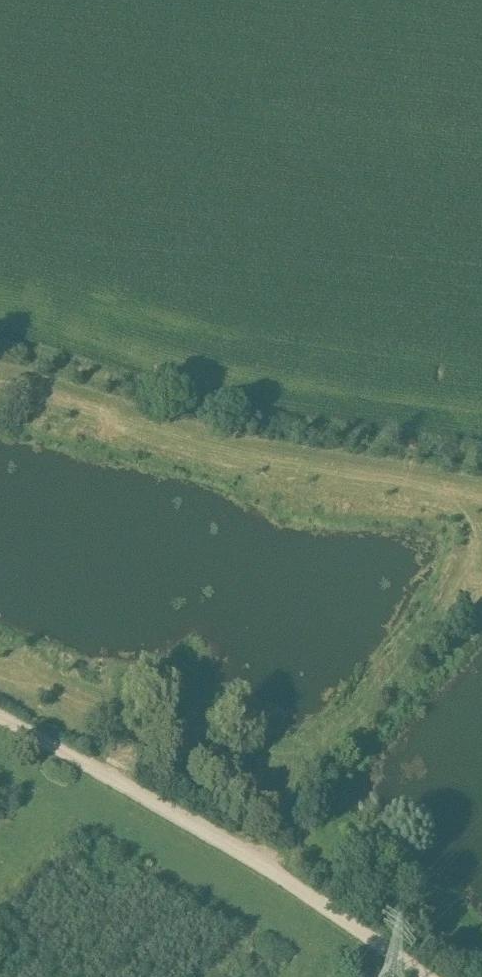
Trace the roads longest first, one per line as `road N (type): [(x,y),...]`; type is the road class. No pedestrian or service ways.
road 1 (track): [(0,715),(170,805),(431,976)]

